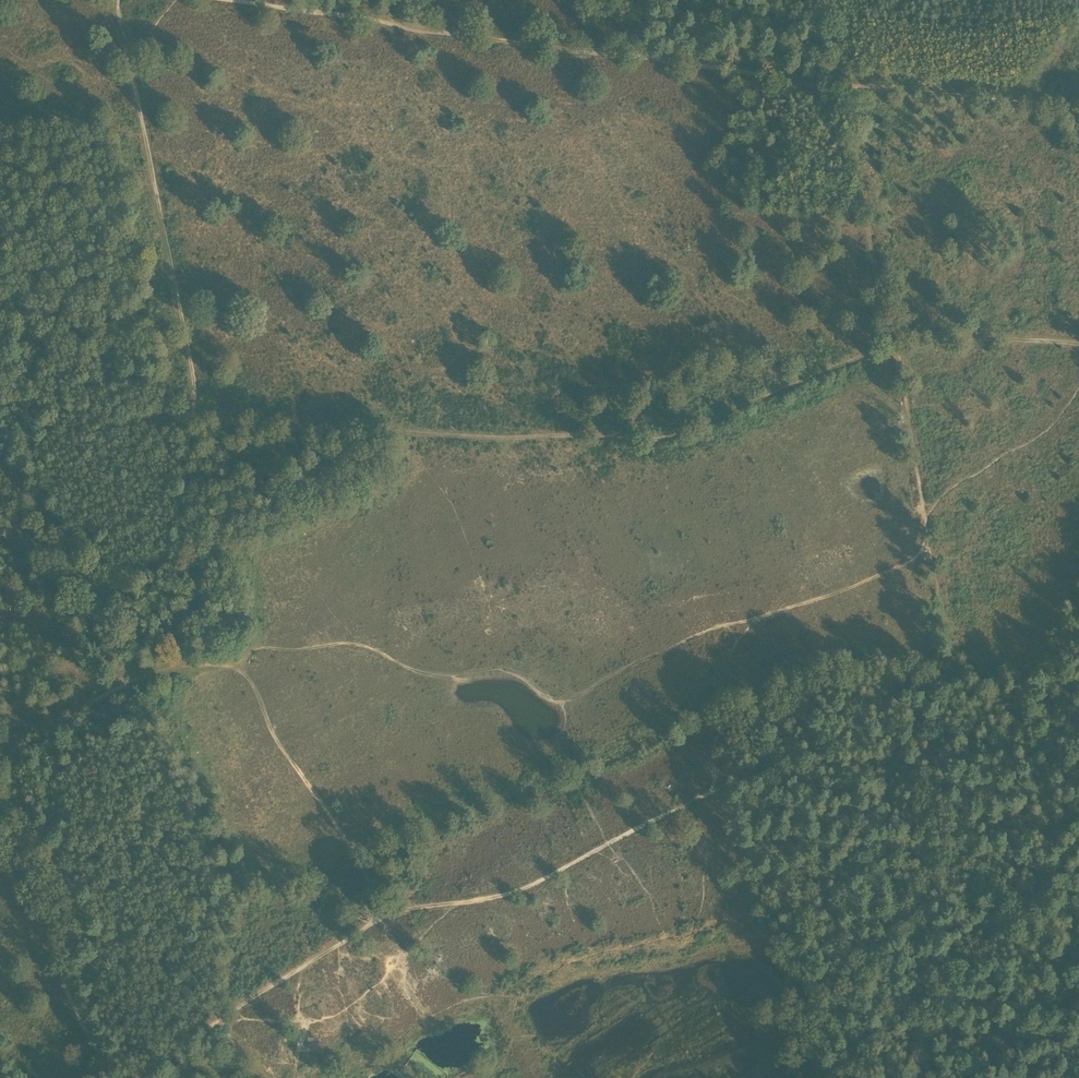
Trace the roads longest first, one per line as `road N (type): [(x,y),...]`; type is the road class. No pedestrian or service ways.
road 1 (track): [(1078,102),(834,82),(256,0)]
road 2 (track): [(373,924),(516,892),(583,850),(822,731),(1014,909)]
road 3 (track): [(199,414),(120,0)]
road 4 (track): [(820,1077),(1014,909),(1078,829)]
road 5 (track): [(136,1077),(213,1038),(373,924)]
road 6 (track): [(195,643),(187,415)]
road 7 (track): [(0,734),(195,643)]
road 8 (track): [(0,415),(187,415)]

